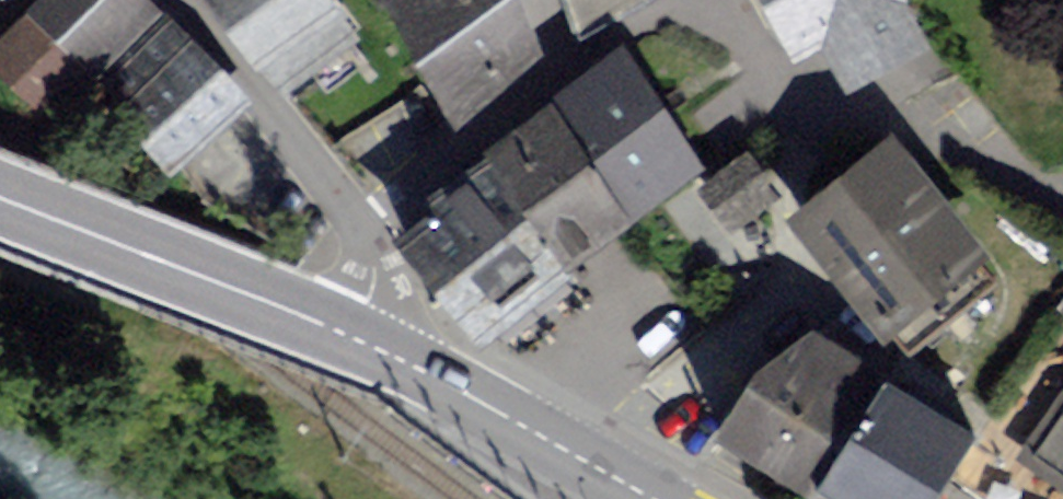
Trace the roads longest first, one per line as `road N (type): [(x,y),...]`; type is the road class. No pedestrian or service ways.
road 1 (secondary): [(0,196),(362,340)]
road 2 (residential): [(360,228),(564,71),(545,0)]
road 3 (secondary): [(362,340),(649,498)]
road 4 (residential): [(184,0),(360,228)]

